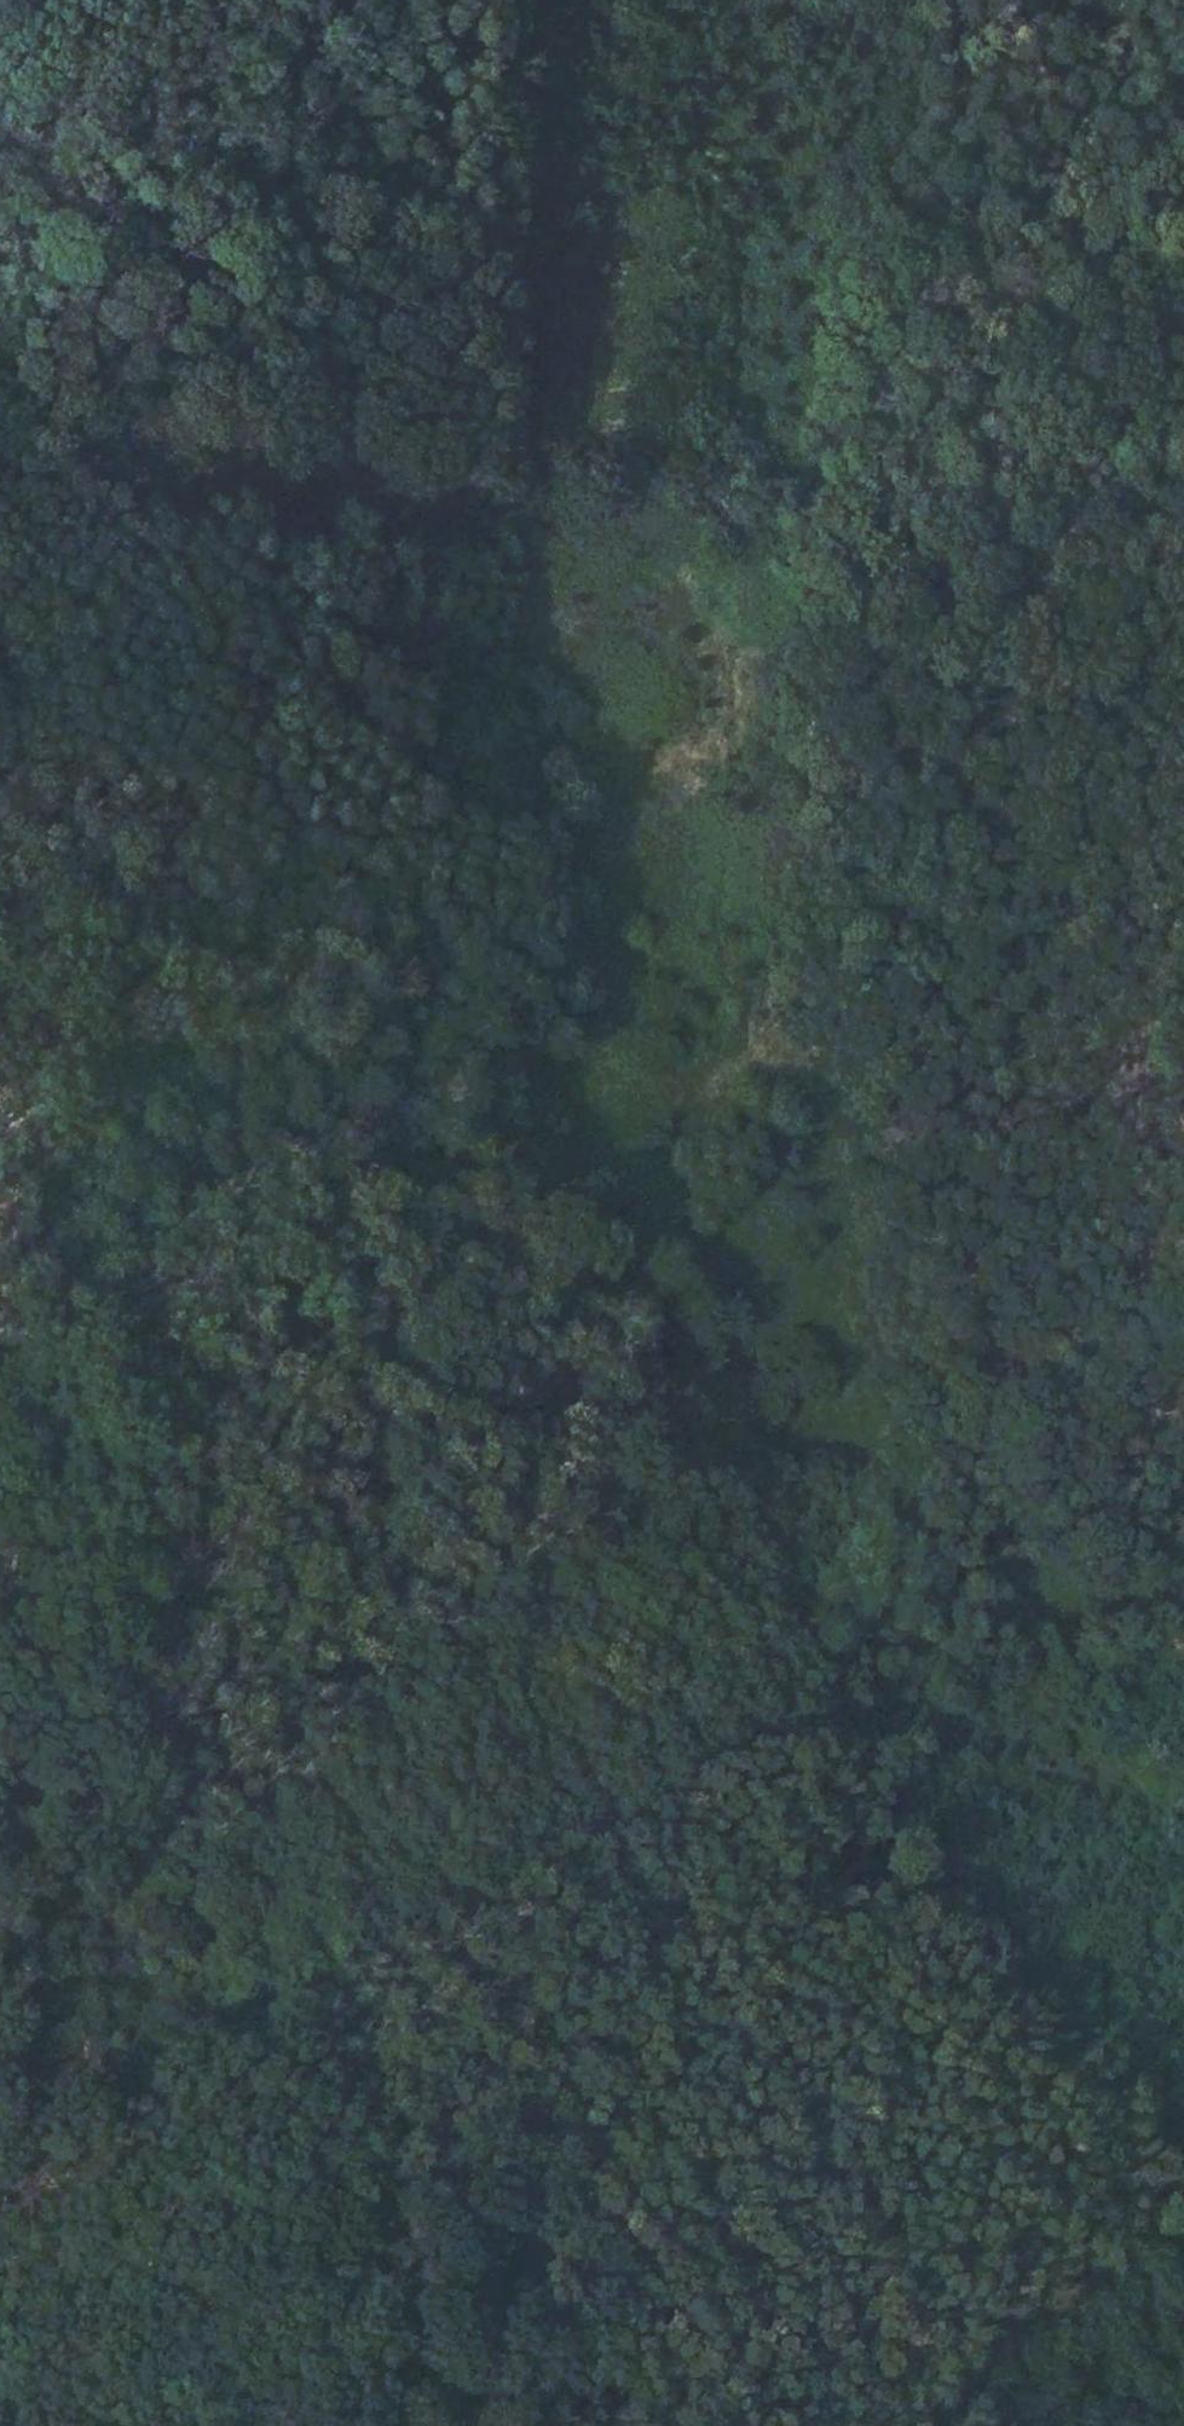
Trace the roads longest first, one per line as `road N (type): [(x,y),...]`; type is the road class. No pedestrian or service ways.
road 1 (track): [(38,419),(70,449),(128,572),(230,749),(285,815),(581,1309),(807,1638),(851,1662),(985,1807)]
road 2 (track): [(0,248),(34,345),(38,419)]

